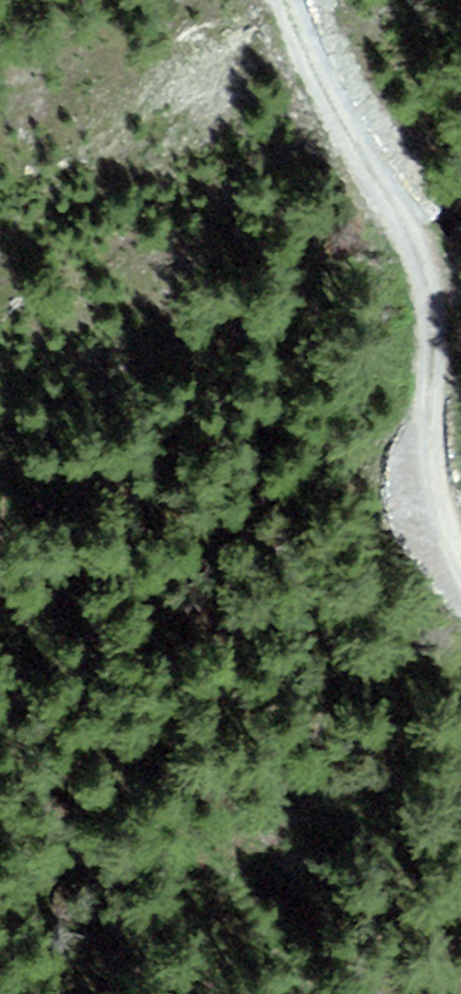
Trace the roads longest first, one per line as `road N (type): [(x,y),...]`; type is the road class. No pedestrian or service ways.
road 1 (track): [(460,568),(432,504),(441,286),(316,81),(284,0)]
road 2 (track): [(0,629),(12,573),(13,470),(0,437)]

